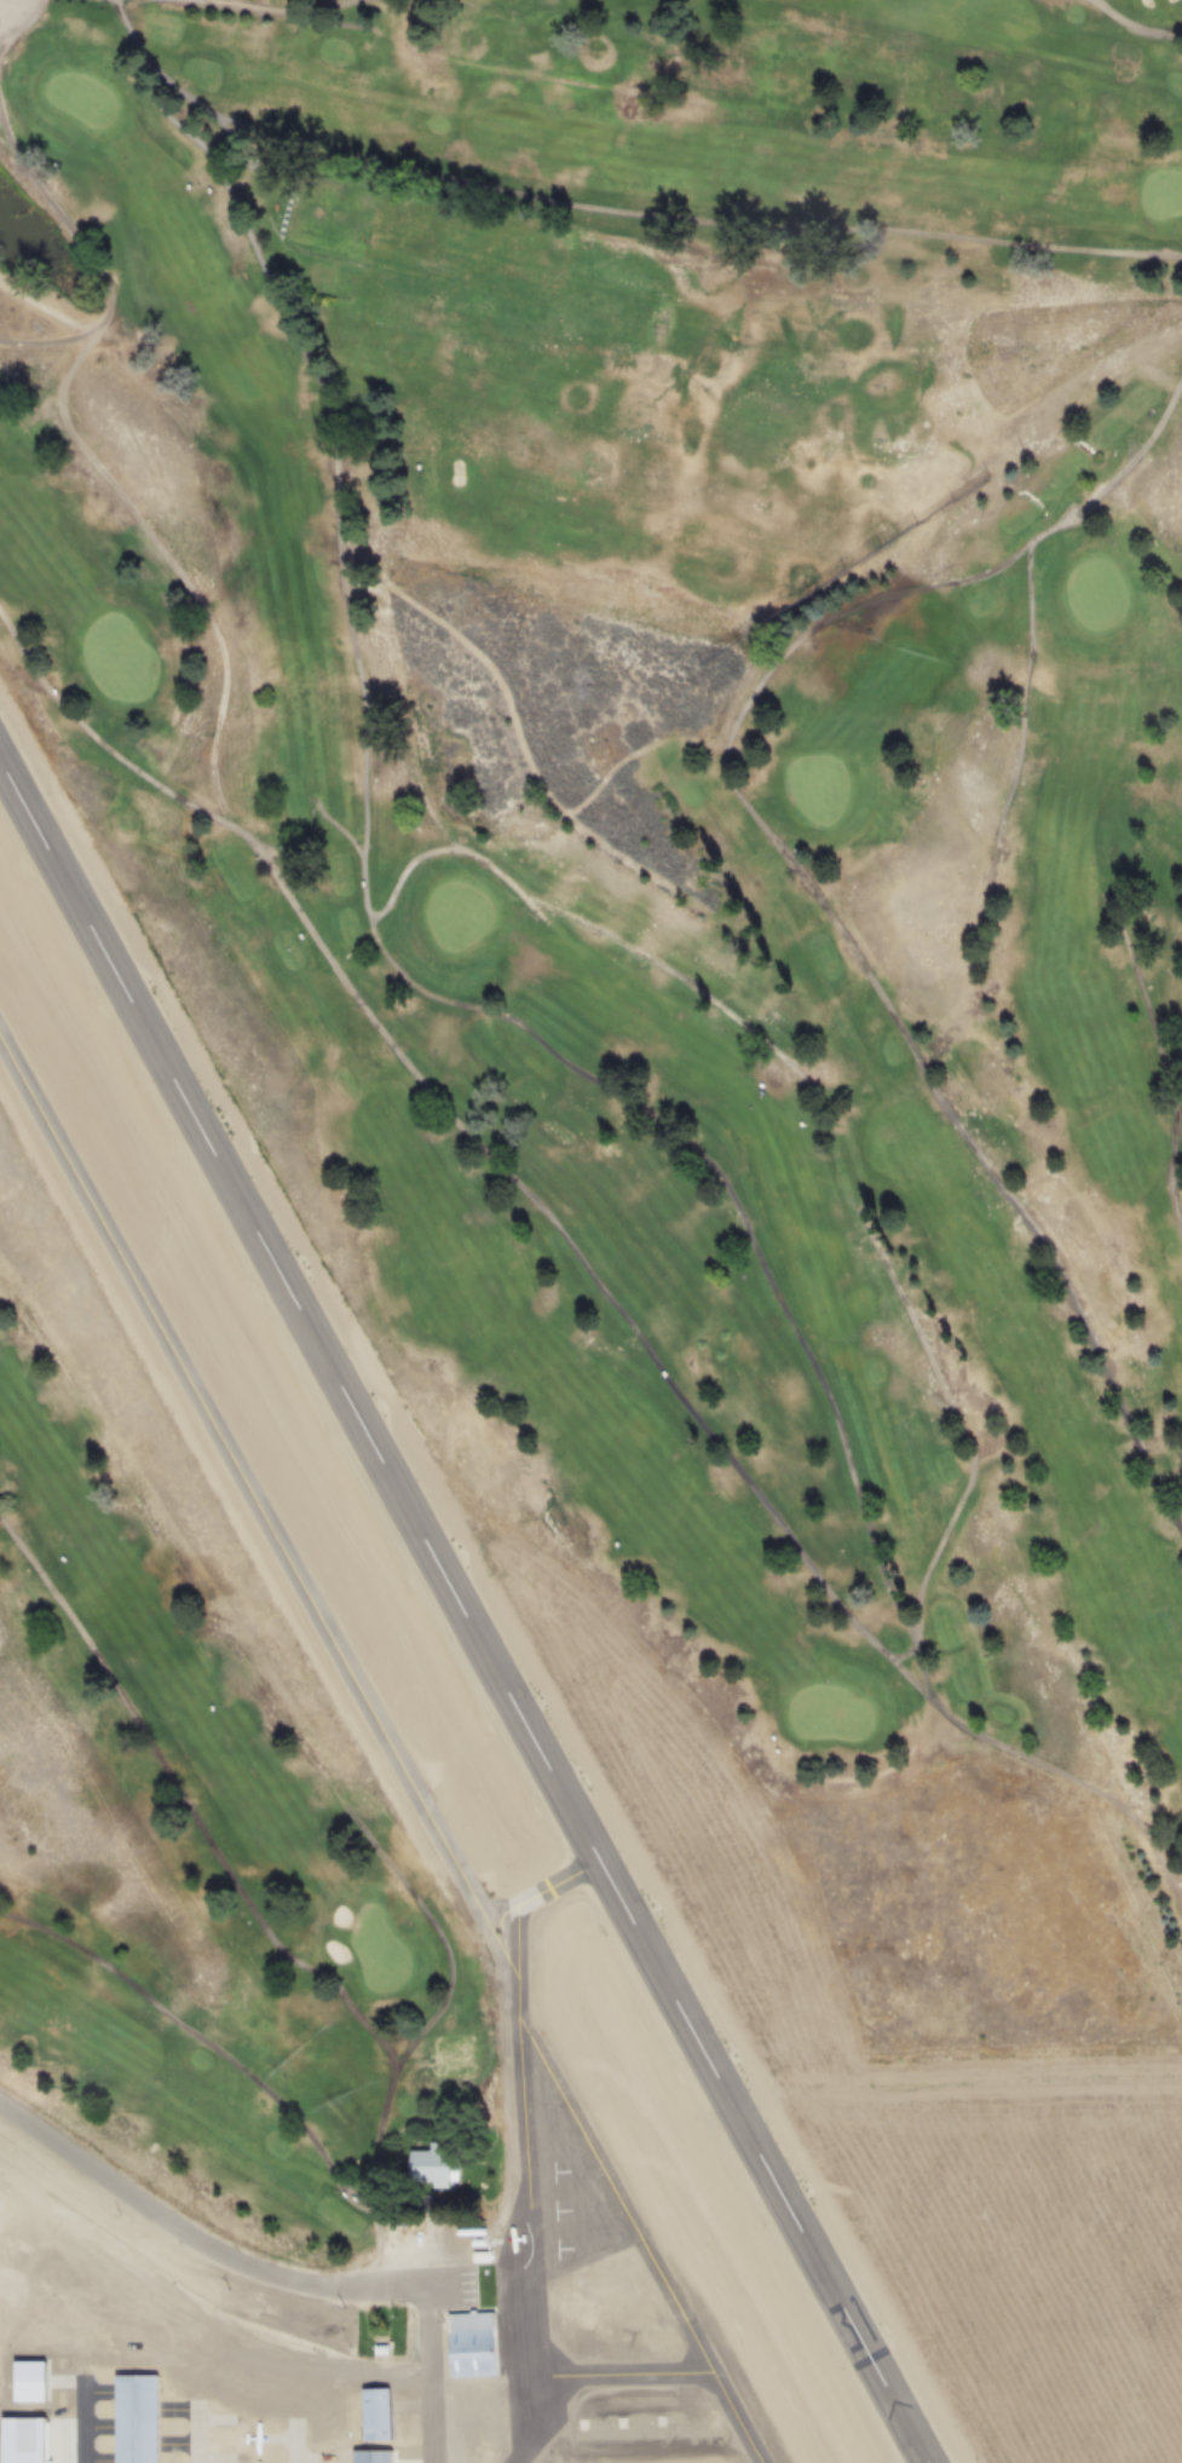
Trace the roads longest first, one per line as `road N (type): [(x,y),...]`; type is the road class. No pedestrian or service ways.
road 1 (residential): [(527,2462),(526,2285),(327,2291),(272,2277),(188,2233),(0,2104)]

